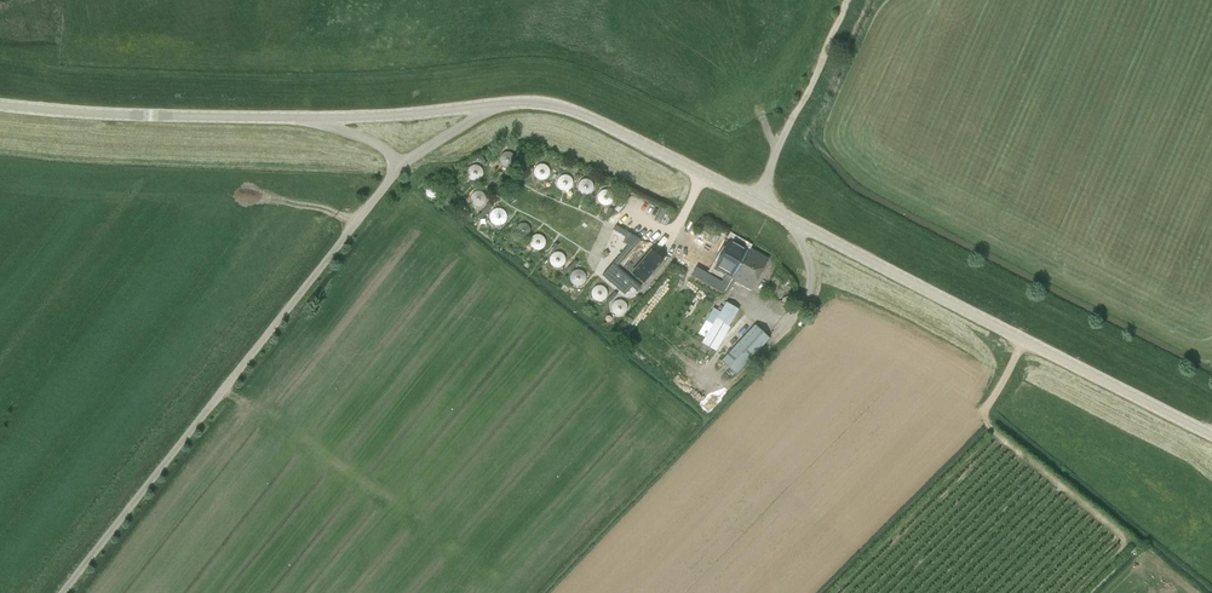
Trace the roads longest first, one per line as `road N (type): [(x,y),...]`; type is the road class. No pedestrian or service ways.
road 1 (unclassified): [(1211,438),(577,112),(535,102),(491,105)]
road 2 (unclassified): [(63,592),(403,164)]
road 3 (unclassified): [(313,119),(0,105)]
road 4 (track): [(756,202),(847,0)]
road 5 (unclassified): [(313,119),(491,105)]

